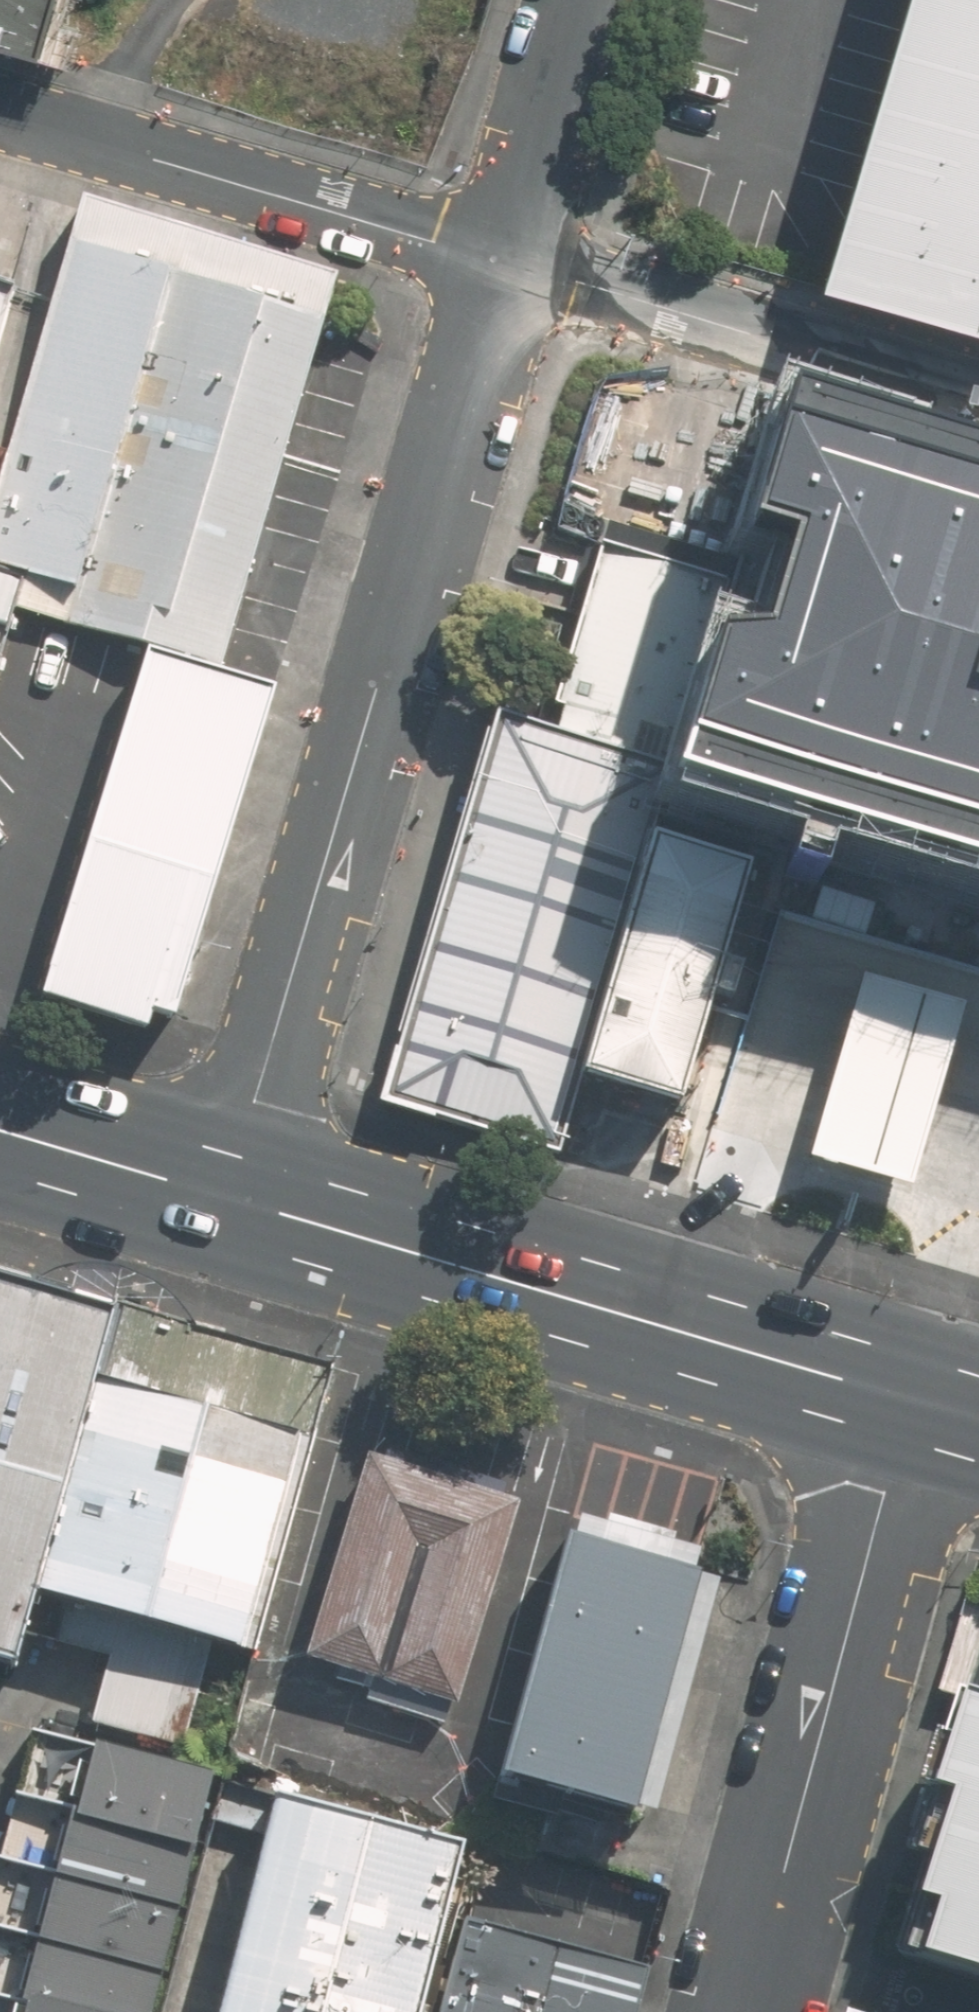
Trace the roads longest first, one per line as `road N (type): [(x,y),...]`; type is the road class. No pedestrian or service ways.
road 1 (residential): [(228,1197),(509,259)]
road 2 (primary): [(909,1400),(228,1197)]
road 3 (residential): [(909,1400),(751,2011)]
road 4 (residential): [(509,259),(0,110)]
road 5 (residential): [(978,400),(509,259)]
road 6 (residential): [(509,259),(586,0)]
road 7 (primary): [(228,1197),(0,1131)]

